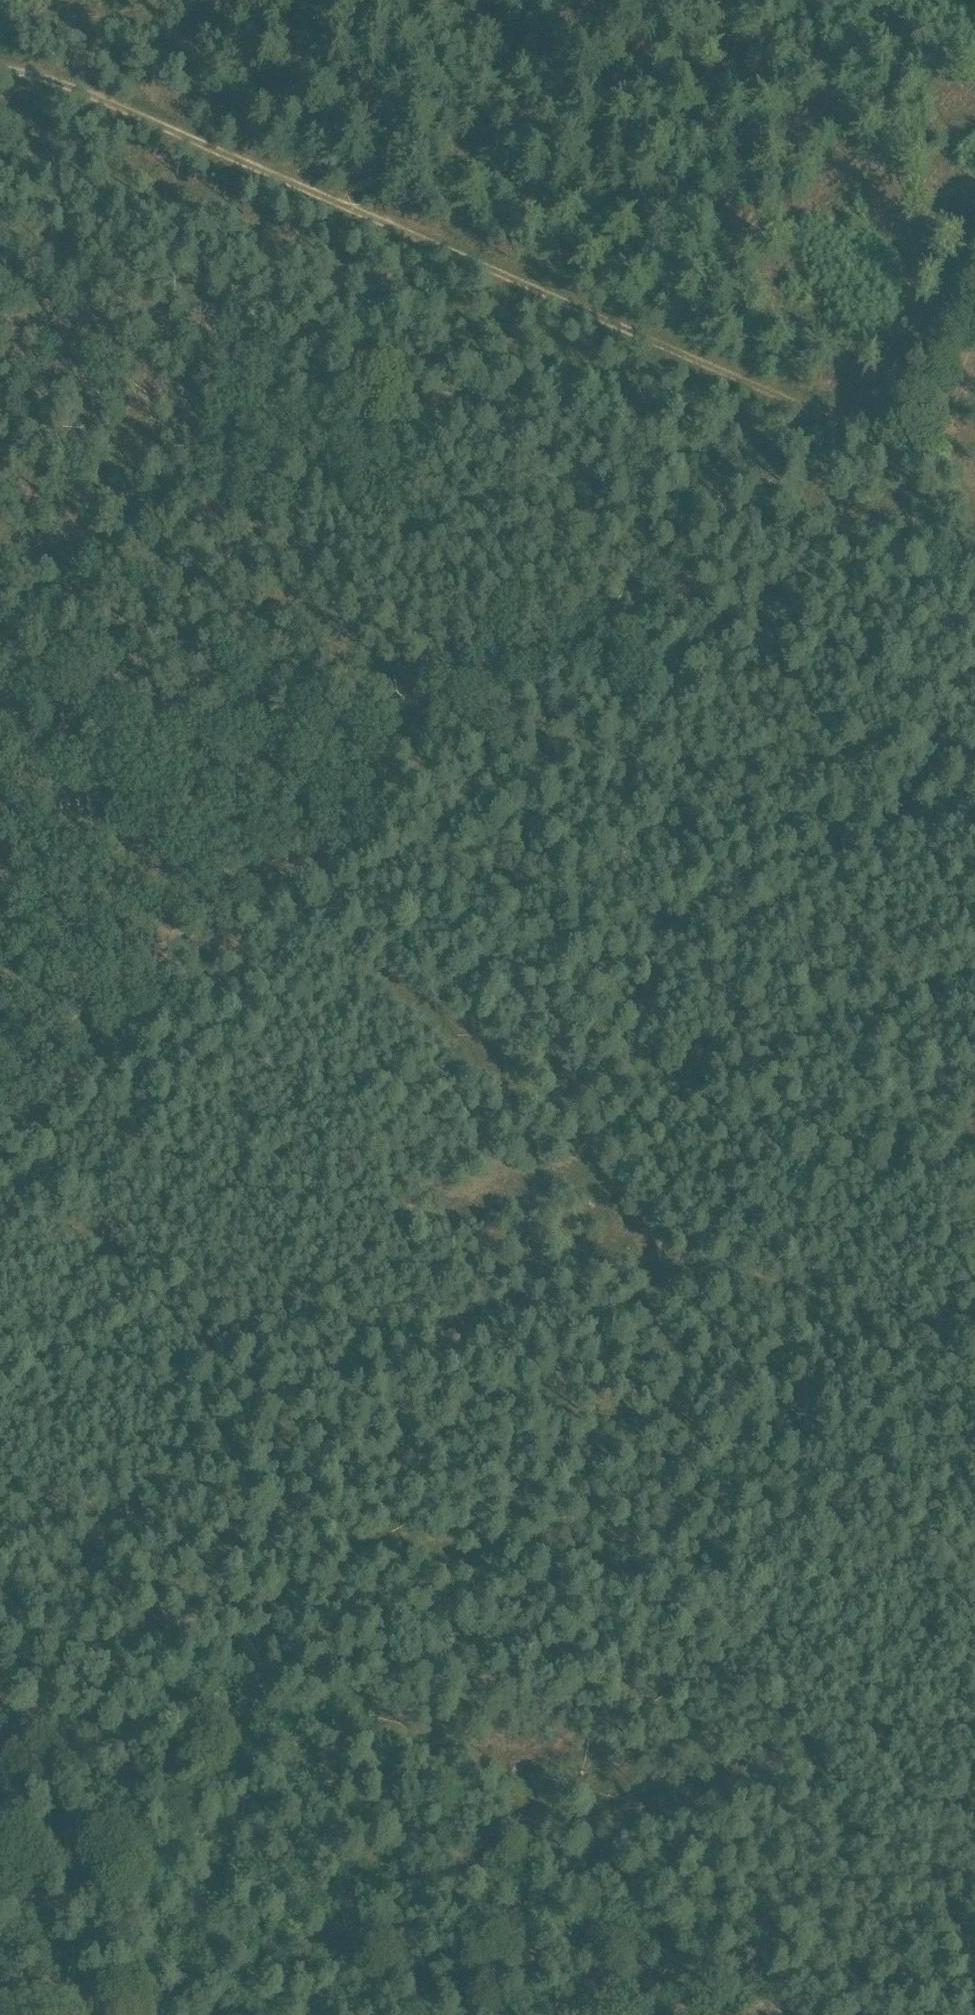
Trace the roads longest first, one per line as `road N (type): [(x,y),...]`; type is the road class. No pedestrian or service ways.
road 1 (track): [(0,69),(85,94),(443,246),(905,455)]

